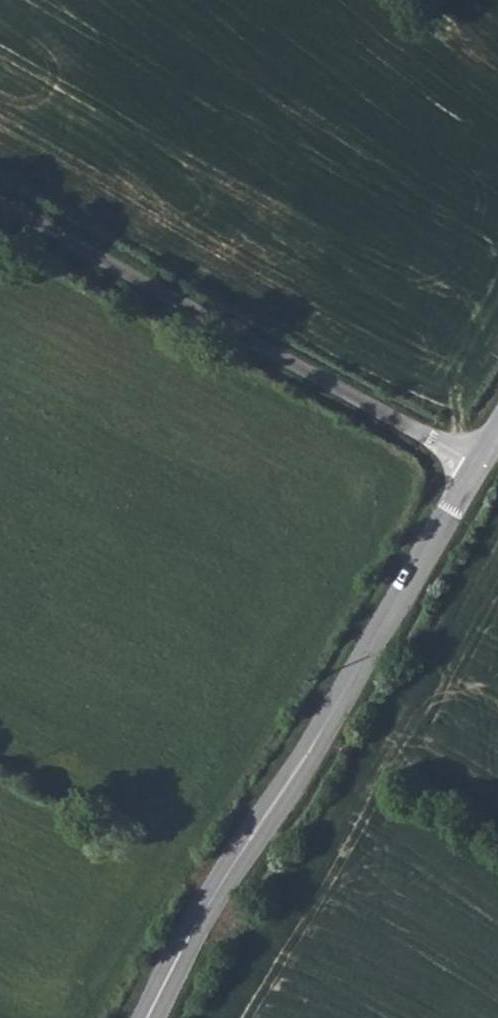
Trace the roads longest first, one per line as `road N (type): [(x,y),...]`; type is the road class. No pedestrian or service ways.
road 1 (tertiary): [(148,1017),(286,769),(478,464)]
road 2 (unclassified): [(0,201),(478,464)]

